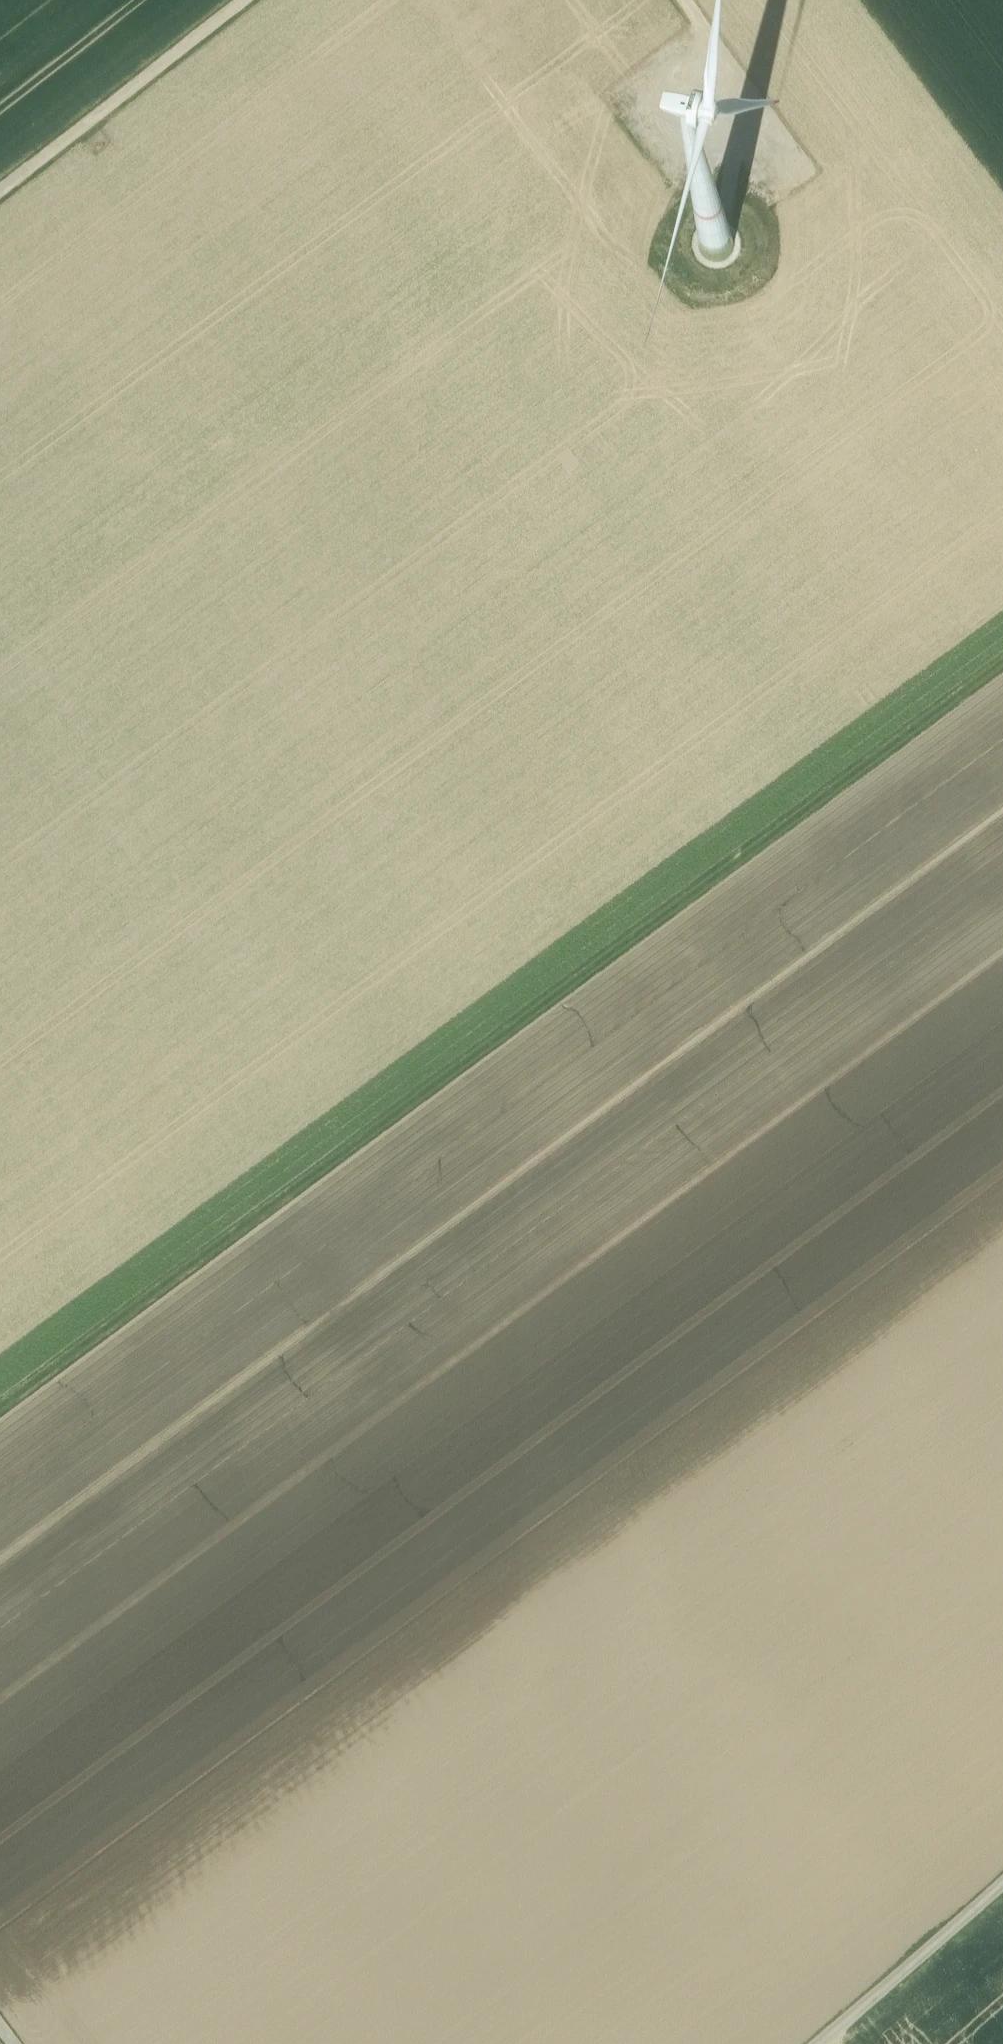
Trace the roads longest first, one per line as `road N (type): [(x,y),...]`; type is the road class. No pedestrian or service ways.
road 1 (track): [(0,1410),(1002,665)]
road 2 (track): [(0,194),(247,0)]
road 3 (unclassified): [(832,2043),(1002,1891)]
road 4 (track): [(712,140),(674,0)]

